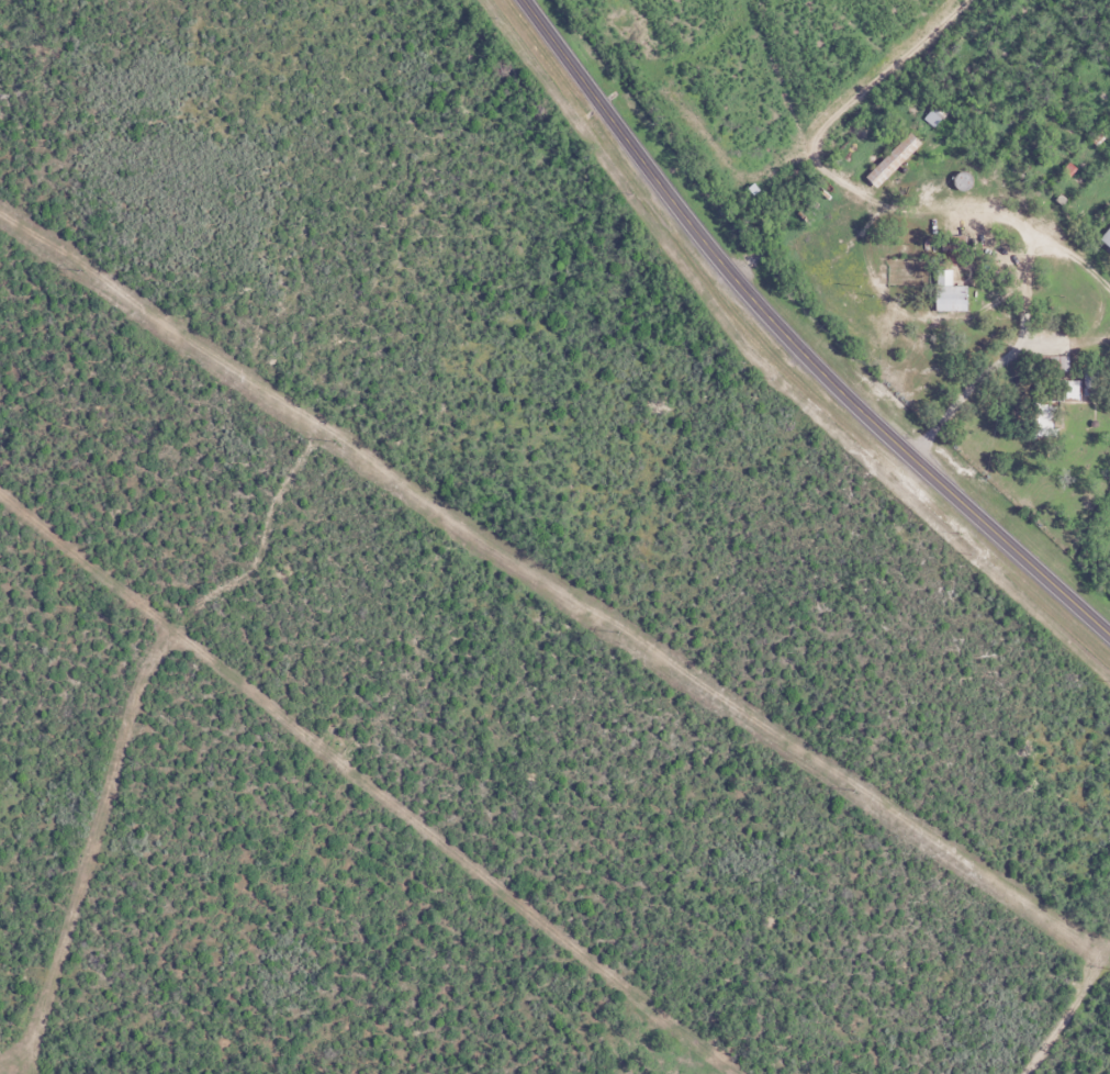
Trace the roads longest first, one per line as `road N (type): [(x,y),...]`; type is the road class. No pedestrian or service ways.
road 1 (secondary): [(523,0),(766,313),(861,411),(1109,632)]
road 2 (residential): [(904,446),(962,437),(1032,389),(1109,370)]

